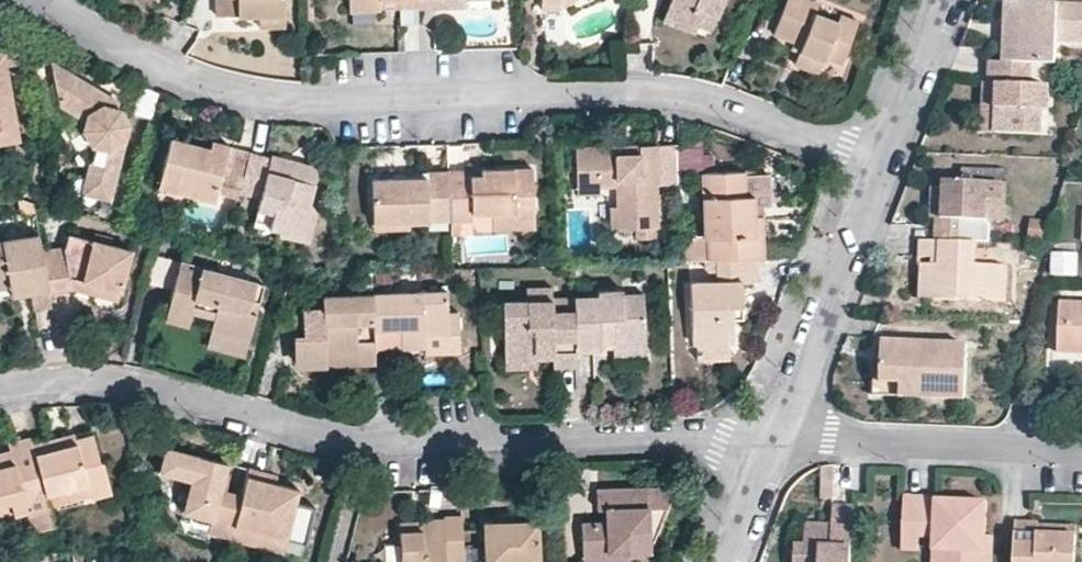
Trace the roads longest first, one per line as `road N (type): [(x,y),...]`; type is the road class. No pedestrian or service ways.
road 1 (residential): [(885,159),(704,99),(639,88),(283,100),(174,71),(47,0)]
road 2 (residential): [(769,436),(368,434),(118,381),(63,377),(0,387)]
road 3 (residential): [(1081,446),(769,436)]
road 4 (residential): [(885,159),(769,436)]
road 5 (residential): [(945,0),(885,159)]
road 6 (residential): [(769,436),(723,561)]

